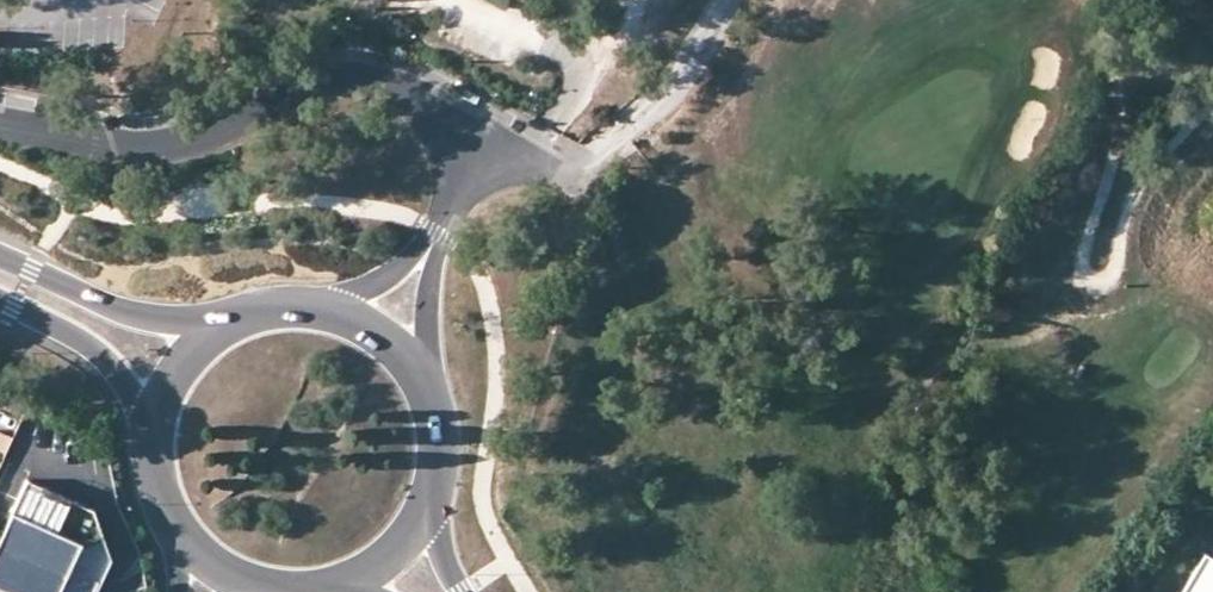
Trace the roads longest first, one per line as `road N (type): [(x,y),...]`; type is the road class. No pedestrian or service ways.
road 1 (residential): [(0,120),(153,145),(221,133),(331,81),(378,82),(433,105),(454,132),(462,169),(448,214)]
road 2 (track): [(1104,0),(1117,87),(1087,252),(1090,277),(1103,279),(1118,265),(1134,198),(1157,159),(1174,131),(1212,100)]
road 3 (secondary): [(230,325),(144,317),(0,259)]
road 4 (secondary): [(0,302),(59,330),(112,371),(135,404),(156,464)]
road 5 (residential): [(425,393),(428,303),(448,214)]
road 6 (residential): [(448,214),(388,274),(313,310)]
road 7 (secondary): [(230,325),(195,350),(167,391),(156,464)]
road 8 (secondary): [(325,586),(370,567),(397,545),(431,485)]
road 9 (secondary): [(425,393),(380,337),(313,310)]
road 10 (secondary): [(173,517),(199,551),(234,575),(288,589)]

